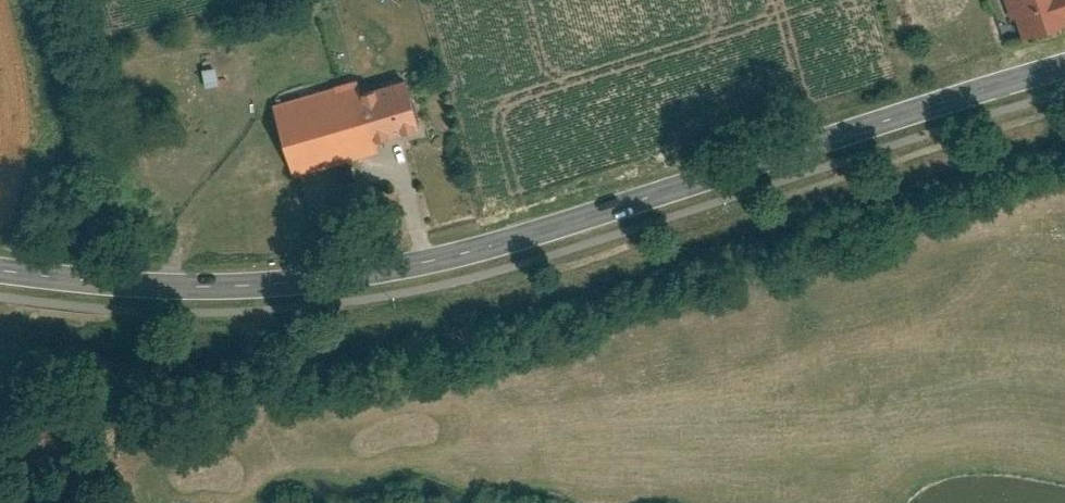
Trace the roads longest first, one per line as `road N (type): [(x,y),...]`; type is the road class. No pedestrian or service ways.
road 1 (tertiary): [(1064,63),(428,260),(301,282),(173,284),(0,270)]

